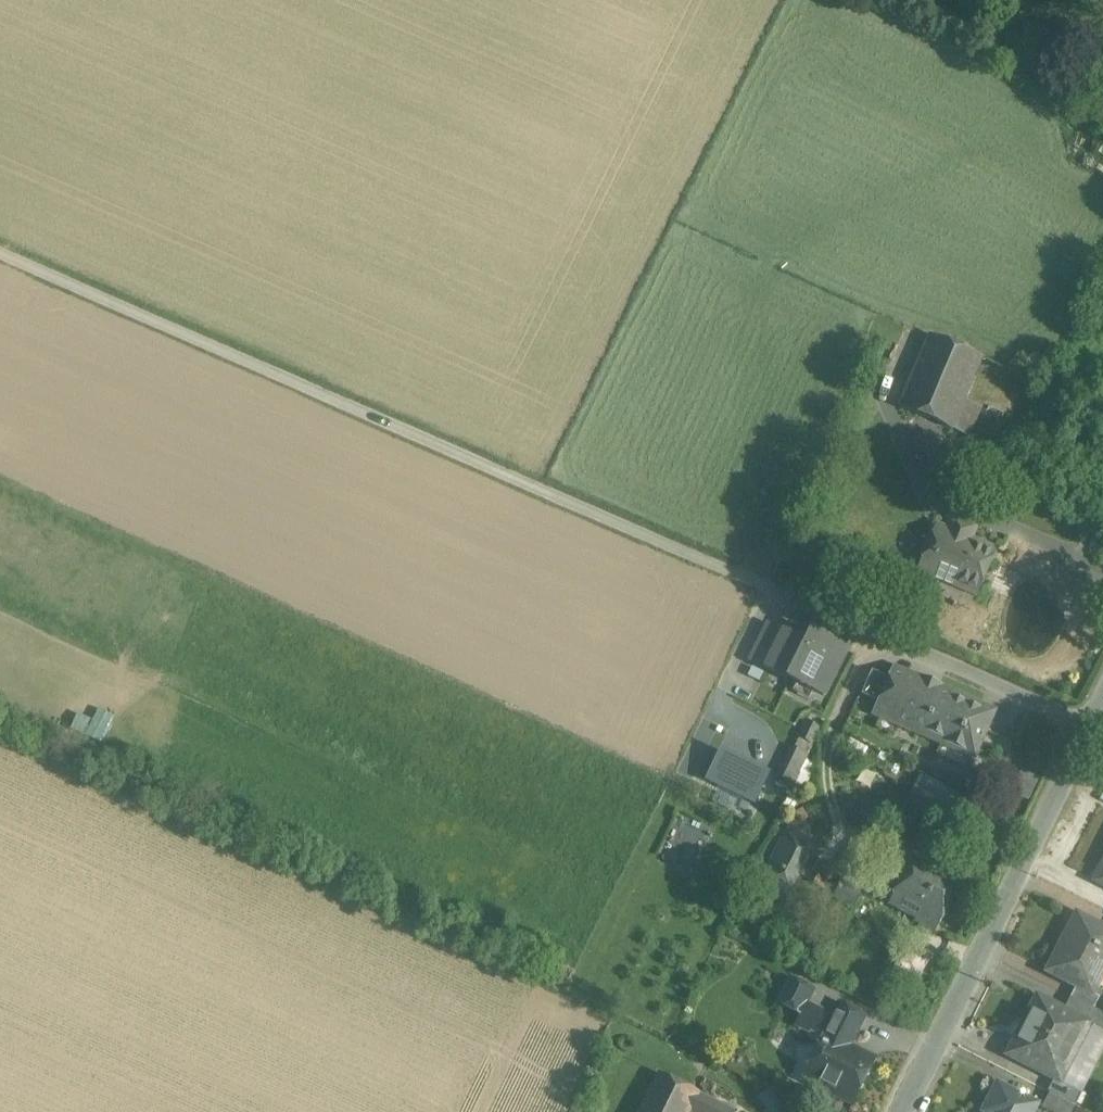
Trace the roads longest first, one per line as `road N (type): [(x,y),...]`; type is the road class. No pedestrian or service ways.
road 1 (track): [(776,582),(0,243)]
road 2 (unclassified): [(1096,722),(902,1111)]
road 3 (residential): [(1096,722),(776,582)]
road 4 (track): [(883,628),(835,719),(826,757),(845,835)]

